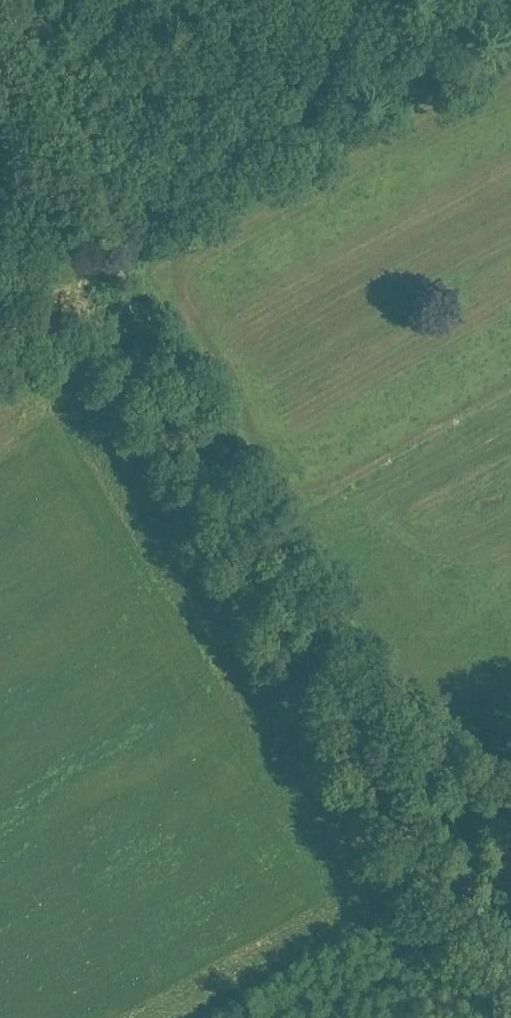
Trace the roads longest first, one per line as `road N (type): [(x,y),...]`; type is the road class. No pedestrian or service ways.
road 1 (track): [(80,216),(413,763),(416,791)]
road 2 (track): [(416,791),(464,887),(510,945)]
road 3 (track): [(80,216),(0,86)]

